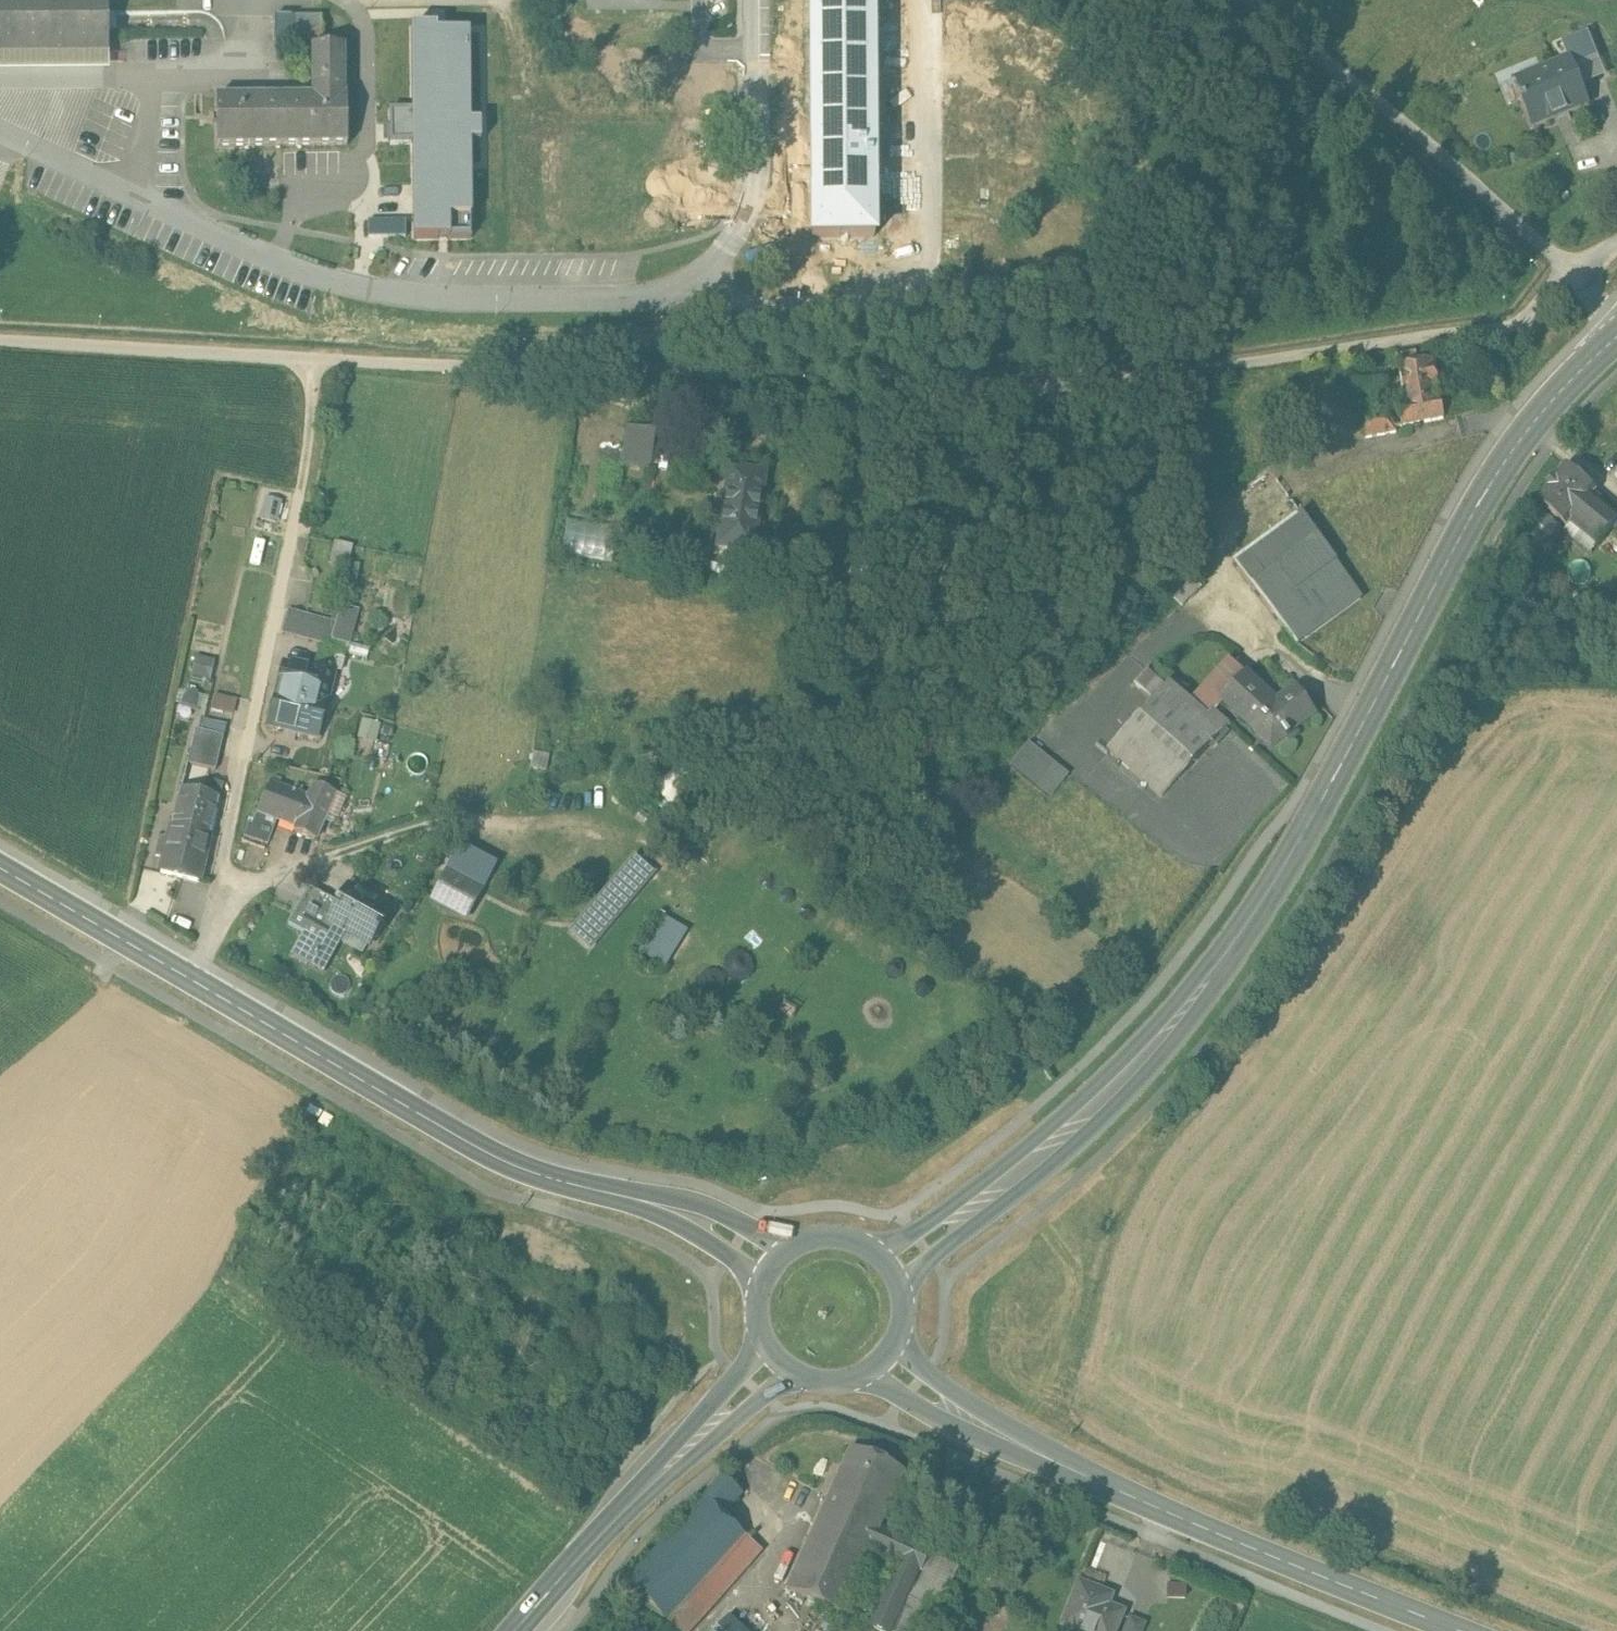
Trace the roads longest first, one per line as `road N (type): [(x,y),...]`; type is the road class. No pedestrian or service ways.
road 1 (track): [(1577,268),(1514,329),(828,405),(580,371),(317,366),(0,345)]
road 2 (primary): [(1616,332),(1535,416),(1472,506),(1341,761),(1179,1019),(1076,1130),(887,1263)]
road 3 (secondary): [(1461,1630),(1161,1514),(882,1359)]
road 4 (secondary): [(638,1198),(503,1162),(193,983)]
road 5 (track): [(241,773),(317,366)]
road 6 (unclassified): [(1275,0),(1577,268)]
road 7 (track): [(221,902),(457,817),(517,824)]
road 8 (primary): [(689,1443),(519,1630)]
road 9 (secondary): [(193,983),(0,869)]
road 10 (unclassified): [(193,983),(221,902),(241,773)]
road 11 (secondary): [(794,1247),(700,1202),(638,1198)]
road 12 (secondary): [(638,1198),(765,1282)]
road 13 (primary): [(764,1331),(689,1443)]
road 14 (primary): [(689,1443),(795,1370)]

